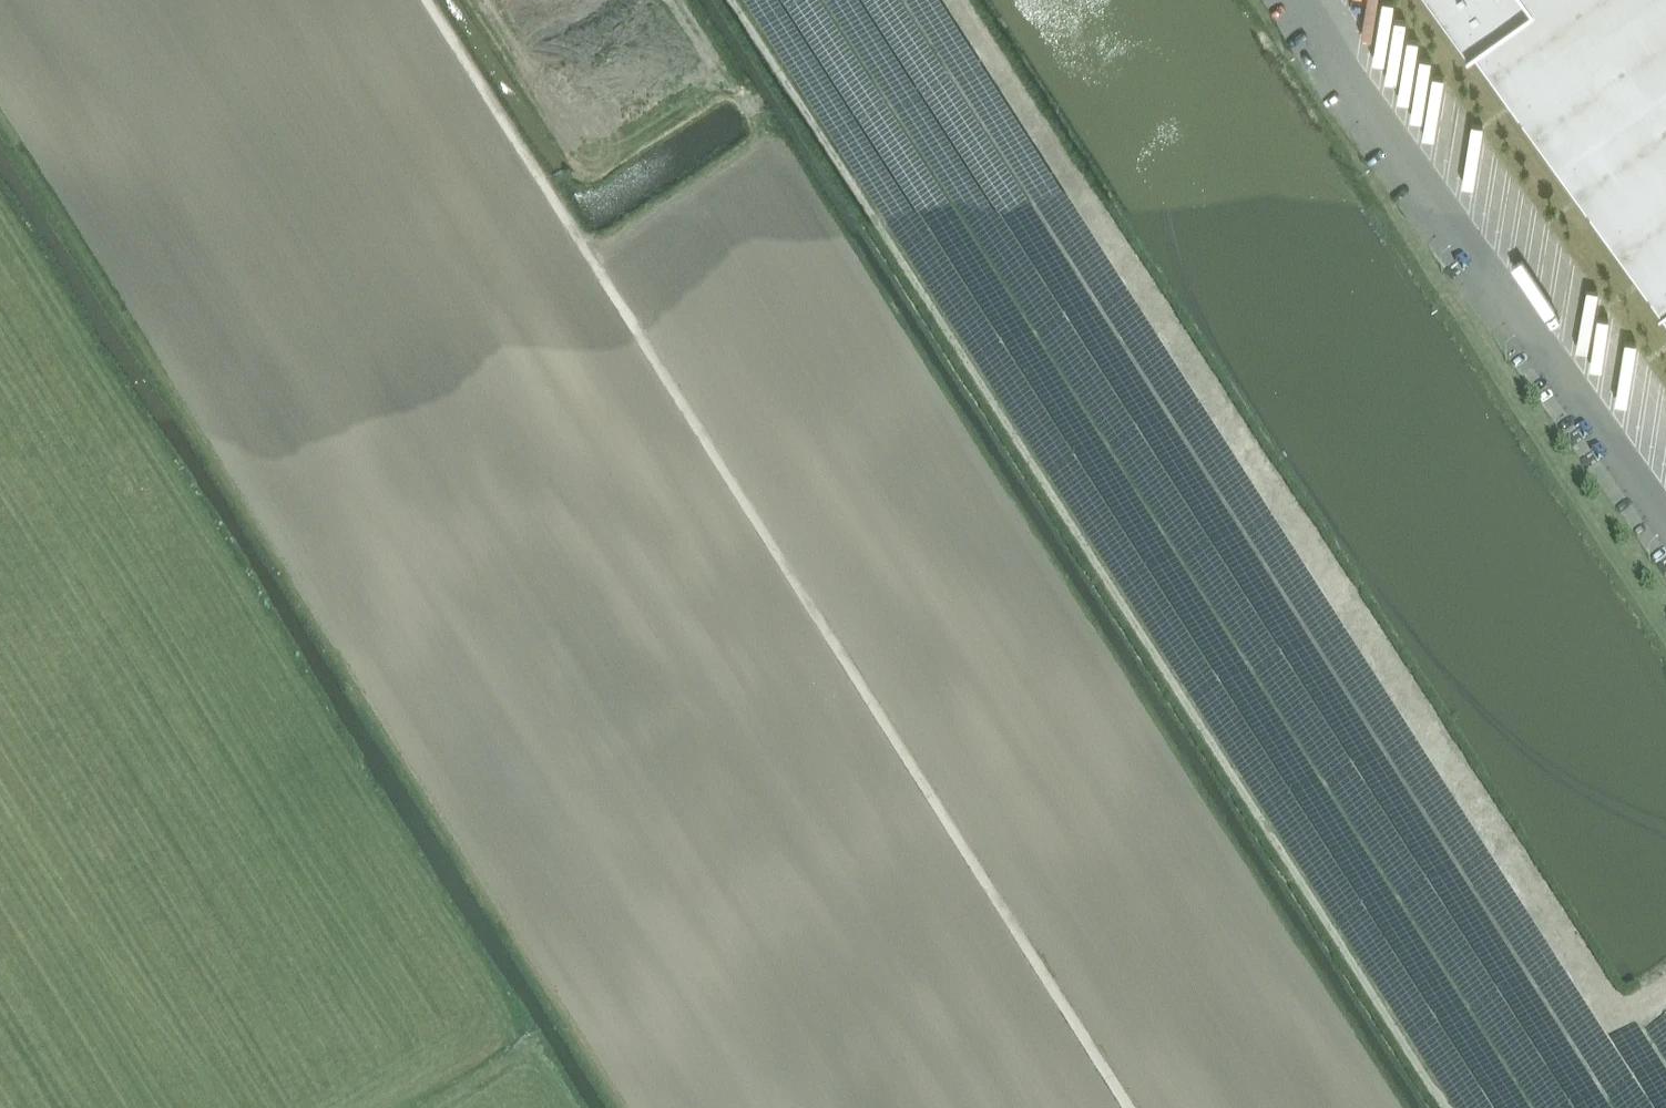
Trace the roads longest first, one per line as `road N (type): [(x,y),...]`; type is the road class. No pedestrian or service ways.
road 1 (unclassified): [(1665,539),(1331,75),(1288,0)]

